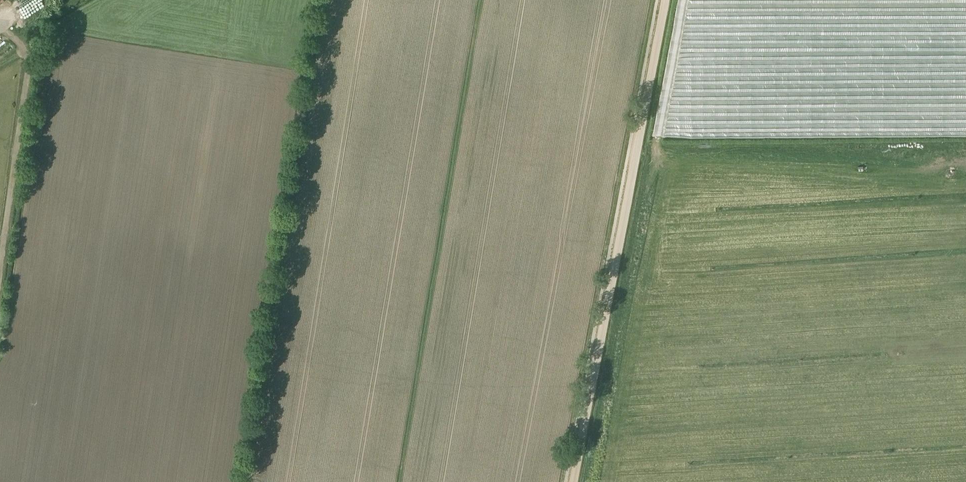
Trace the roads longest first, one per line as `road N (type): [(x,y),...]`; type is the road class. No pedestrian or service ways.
road 1 (track): [(575,481),(666,0)]
road 2 (track): [(0,31),(17,39),(28,64),(0,273)]

